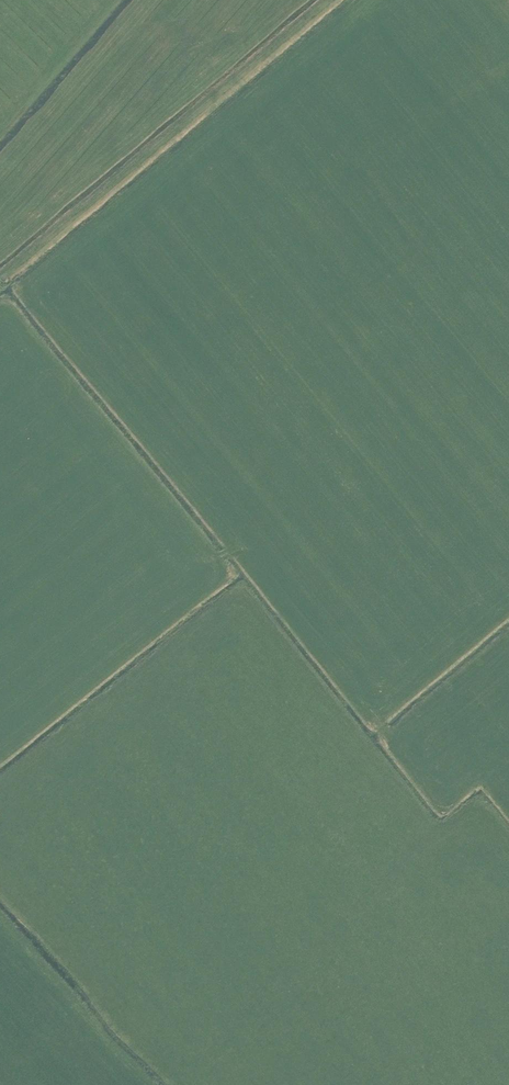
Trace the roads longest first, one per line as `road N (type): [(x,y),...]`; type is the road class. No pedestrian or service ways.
road 1 (track): [(0,281),(336,0)]

